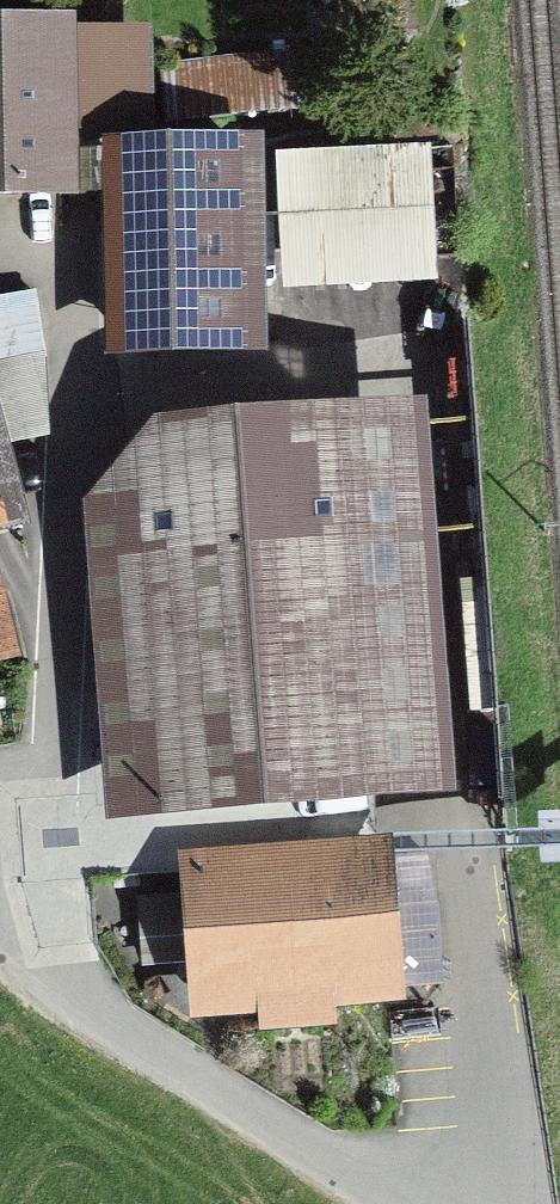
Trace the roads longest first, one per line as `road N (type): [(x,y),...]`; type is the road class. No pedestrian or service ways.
road 1 (track): [(73,237),(66,544),(32,957)]
road 2 (track): [(0,929),(137,1044),(381,1203)]
road 3 (unclassified): [(477,860),(527,1203)]

